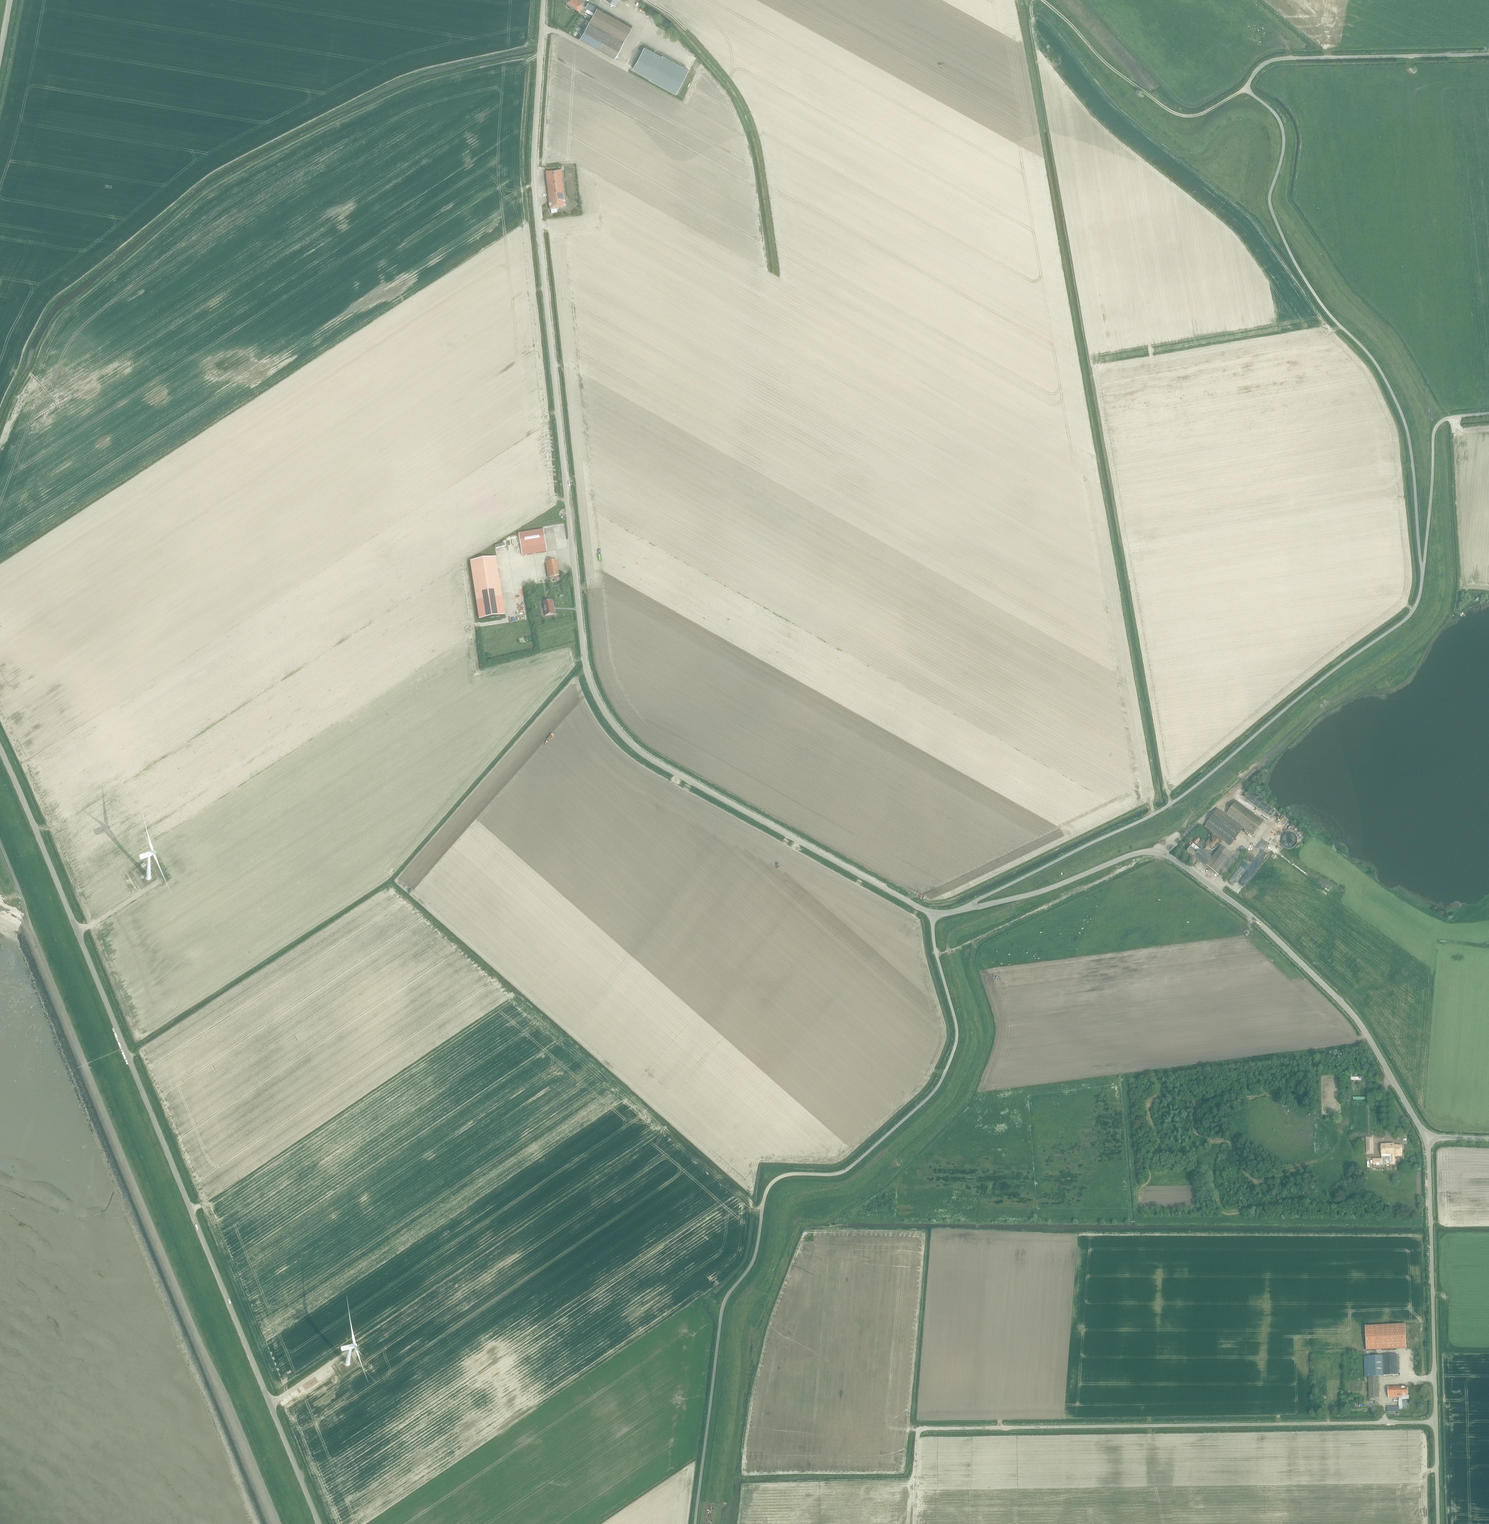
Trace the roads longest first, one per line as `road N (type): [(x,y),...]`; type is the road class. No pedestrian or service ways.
road 1 (unclassified): [(931,915),(638,750),(591,684),(535,195),(544,0)]
road 2 (unclassified): [(319,1523),(0,749)]
road 3 (unclassified): [(1422,570),(1400,415),(1363,348),(1329,314),(1294,261),(1269,199),(1283,132),(1246,90),(1270,60),(1488,54)]
road 4 (unclassified): [(695,1523),(721,1314),(755,1257),(768,1187),(790,1174),(850,1168),(926,1100),(954,1051),(956,1026),(931,915)]
road 5 (unclassified): [(1429,1138),(1348,1009),(1263,927),(1164,854),(1144,851),(1032,894),(966,907)]
road 6 (unclassified): [(966,907),(1181,796),(1404,621),(1419,597),(1422,570)]
road 7 (unclassified): [(919,1429),(1436,1423)]
road 8 (track): [(777,267),(745,102),(674,17),(647,1)]
road 9 (track): [(698,1500),(739,1504),(742,1481),(914,1478),(919,1429)]
road 10 (unclassified): [(1436,1423),(1429,1138)]
road 11 (track): [(1040,0),(1115,74),(1172,116),(1195,119),(1246,90)]
road 12 (unclassified): [(1488,414),(1444,419),(1433,432),(1422,570)]

